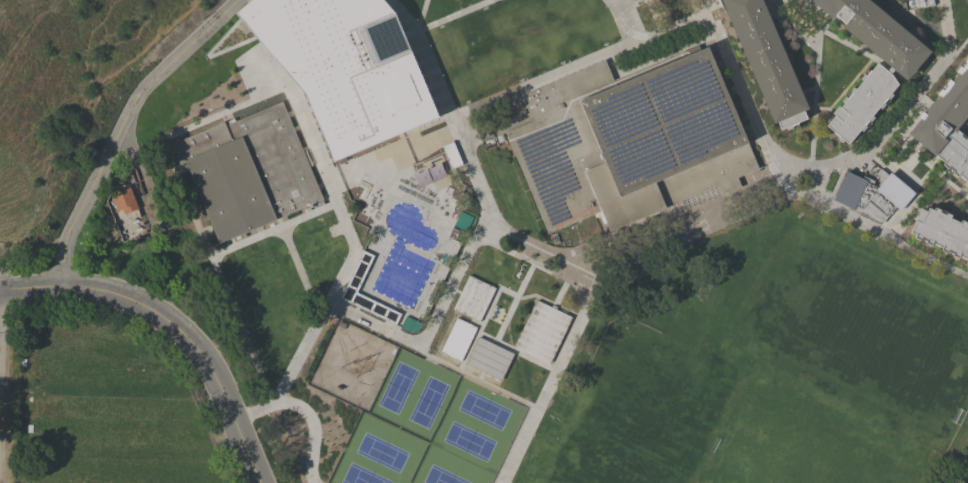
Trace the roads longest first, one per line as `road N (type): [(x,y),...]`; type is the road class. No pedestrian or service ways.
road 1 (residential): [(259,482),(211,371),(165,319),(138,302),(80,286),(0,291)]
road 2 (residential): [(62,286),(66,234),(131,103),(234,0)]

